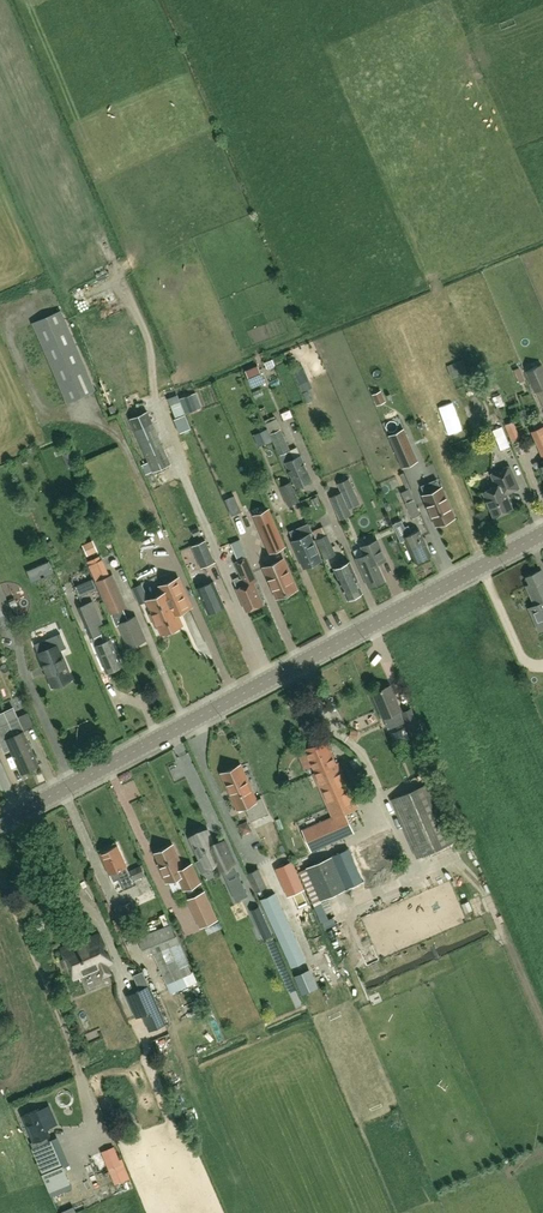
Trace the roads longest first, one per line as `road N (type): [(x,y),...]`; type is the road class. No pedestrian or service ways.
road 1 (tertiary): [(0,823),(542,534)]

